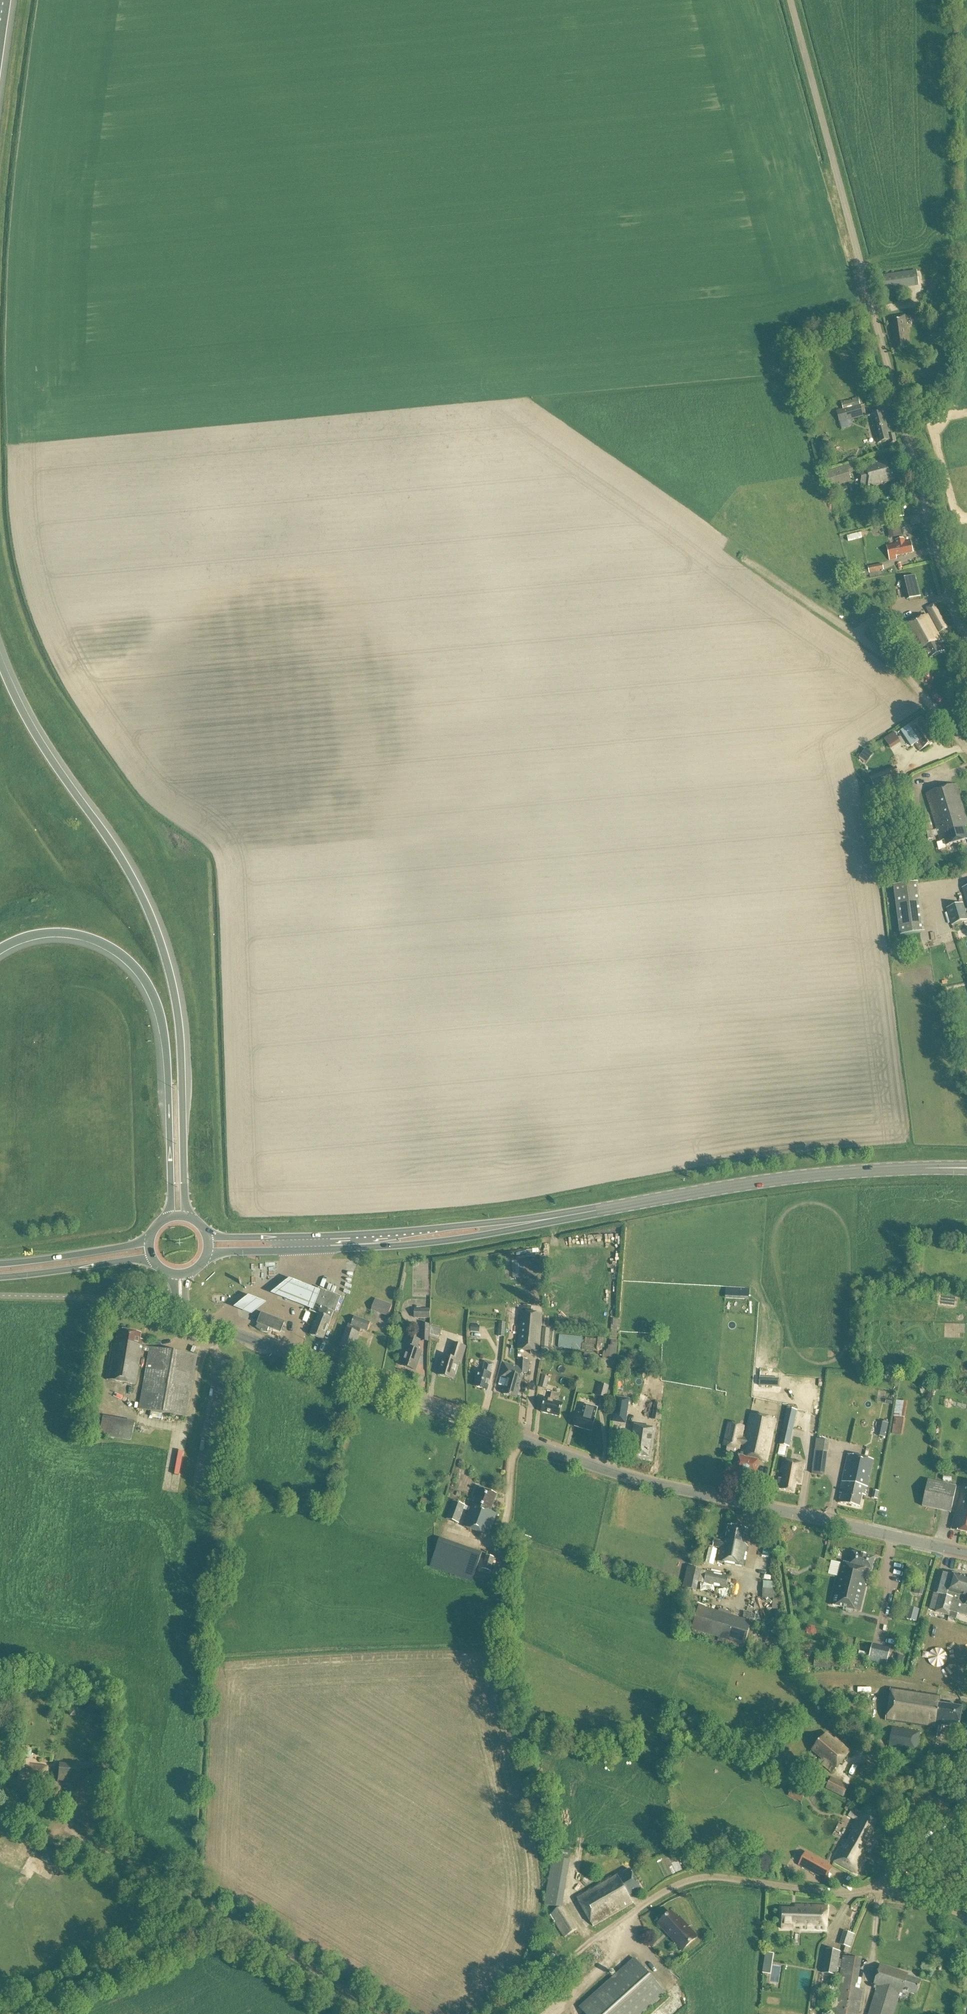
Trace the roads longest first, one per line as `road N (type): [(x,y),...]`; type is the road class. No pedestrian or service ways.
road 1 (unclassified): [(966,1553),(586,1464),(188,1315),(180,1276)]
road 2 (unclassified): [(966,635),(953,610),(790,0)]
road 3 (motorway): [(187,1219),(181,1029),(160,941),(127,867),(24,717),(0,665)]
road 4 (track): [(381,2013),(202,1903),(0,1794)]
road 5 (primary): [(541,1222),(768,1181),(966,1169)]
road 6 (motorway): [(0,952),(36,937),(84,939),(120,958),(146,987),(160,1030),(169,1118),(167,1220)]
road 7 (residential): [(591,1942),(697,1878),(846,1894),(878,1888)]
road 8 (primary): [(377,1241),(416,1245),(541,1222)]
road 9 (primary): [(541,1222),(377,1241)]
road 10 (primary): [(0,1278),(154,1263)]
road 11 (primary): [(150,1238),(0,1264)]
road 12 (residential): [(878,1888),(966,1805)]

